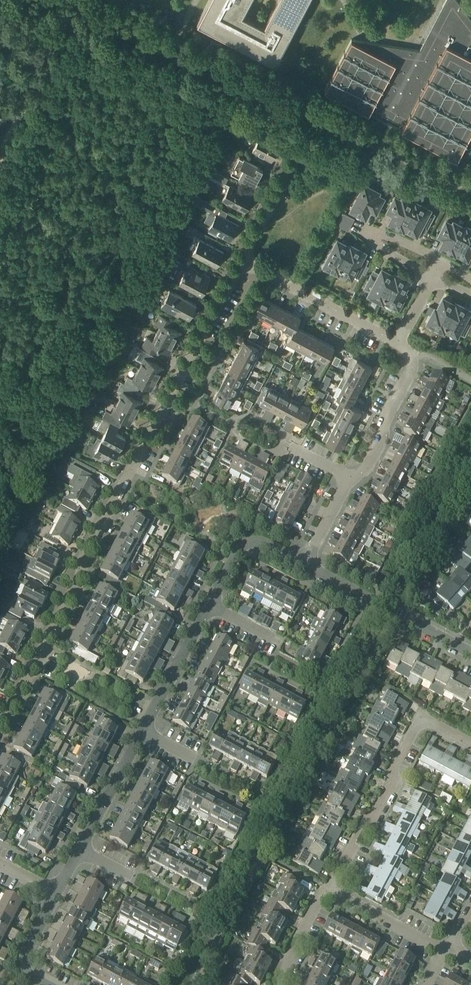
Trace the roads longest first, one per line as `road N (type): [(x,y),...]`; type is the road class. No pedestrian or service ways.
road 1 (residential): [(0,730),(241,262)]
road 2 (unclassified): [(470,183),(76,10)]
road 3 (residential): [(328,888),(394,782),(421,716),(470,742)]
road 4 (residential): [(305,566),(470,654)]
road 5 (residential): [(399,343),(241,262)]
road 6 (unclassified): [(0,160),(76,10)]
road 7 (residential): [(350,481),(366,471),(410,374),(409,351),(399,343)]
road 8 (residential): [(442,260),(369,237),(432,278)]
road 9 (residential): [(143,734),(212,606)]
road 10 (residential): [(81,853),(143,734)]
road 11 (residential): [(445,952),(328,888)]
road 12 (residential): [(212,606),(251,543),(305,566)]
road 13 (residential): [(241,262),(301,147)]

